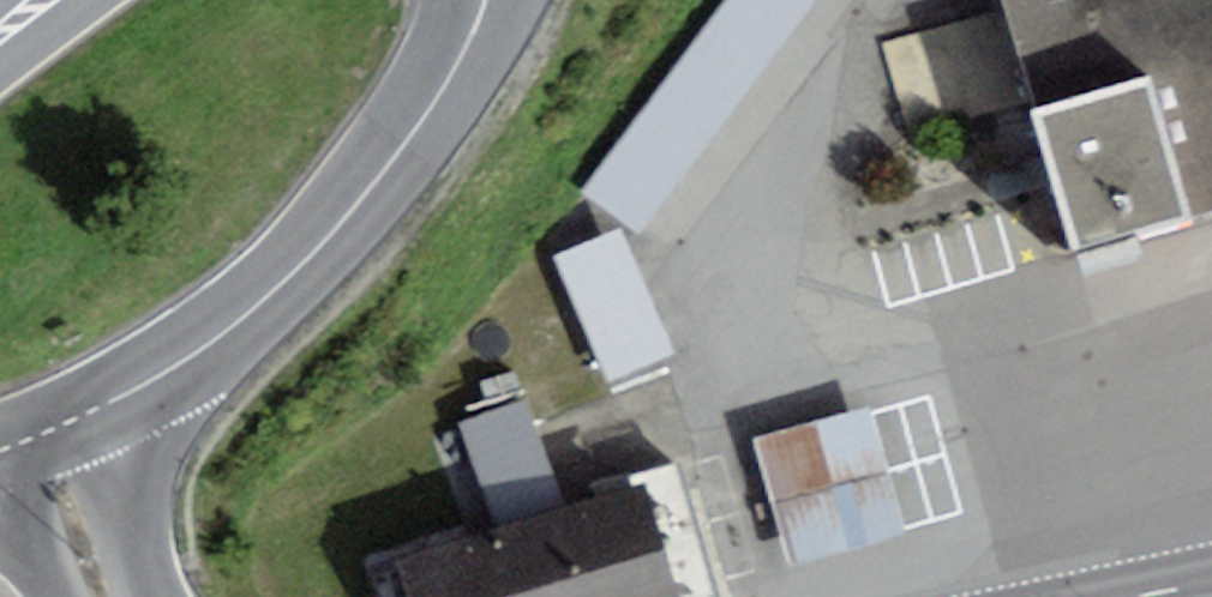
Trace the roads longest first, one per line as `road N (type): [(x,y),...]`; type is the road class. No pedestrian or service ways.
road 1 (secondary): [(51,435),(185,360),(277,289),(393,163),(439,100),(483,0)]
road 2 (residential): [(112,596),(51,435)]

